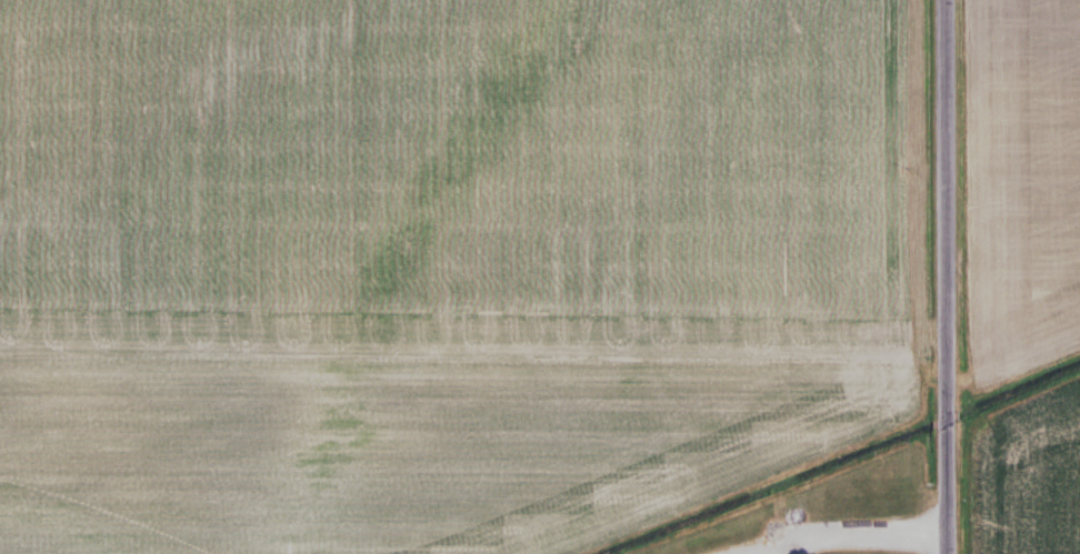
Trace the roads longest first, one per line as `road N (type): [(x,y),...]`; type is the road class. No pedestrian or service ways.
road 1 (residential): [(946,553),(946,0)]

